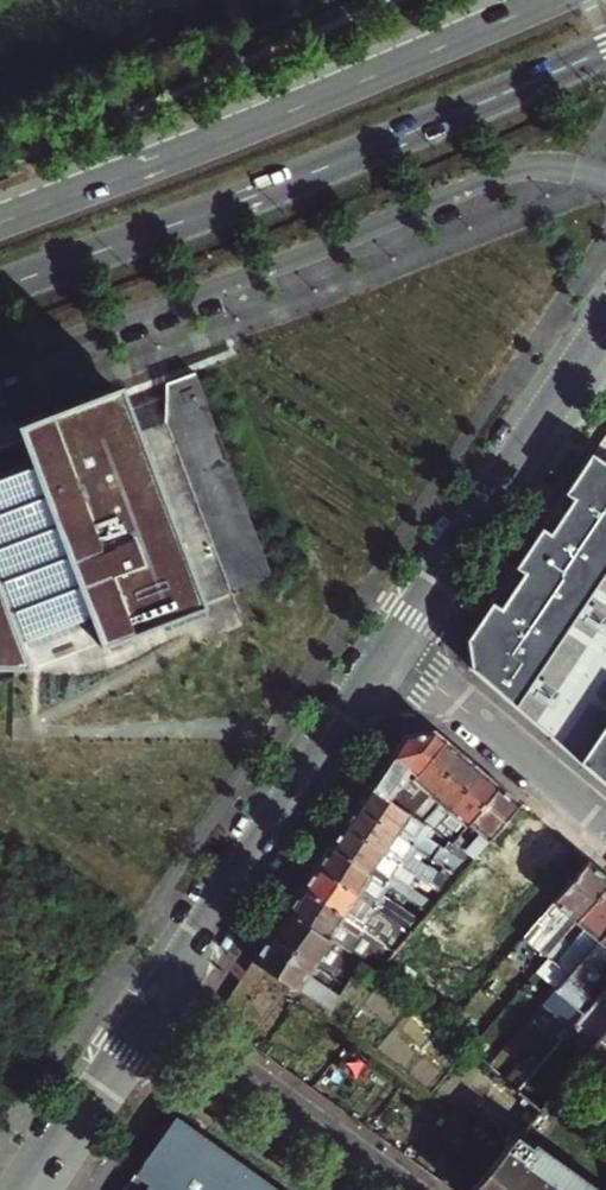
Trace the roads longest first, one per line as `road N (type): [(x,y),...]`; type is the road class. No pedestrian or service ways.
road 1 (primary): [(0,289),(605,50)]
road 2 (unclassified): [(605,177),(560,169),(506,174),(278,267),(0,364)]
road 3 (primary): [(554,0),(315,103),(0,223)]
road 4 (tertiary): [(146,1013),(388,649)]
road 5 (tertiary): [(388,649),(605,325)]
road 6 (residential): [(146,1013),(393,1189)]
road 7 (residential): [(388,649),(605,830)]
road 8 (tertiary): [(27,1189),(146,1013)]

